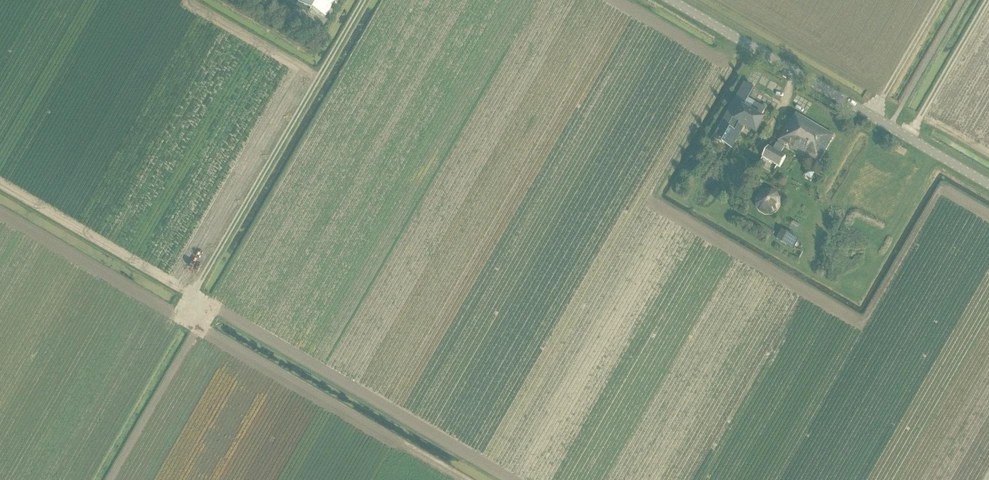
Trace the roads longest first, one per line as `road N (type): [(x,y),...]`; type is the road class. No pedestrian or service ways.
road 1 (unclassified): [(988,184),(673,0)]
road 2 (track): [(190,301),(364,0)]
road 3 (track): [(988,0),(908,137)]
road 4 (track): [(941,0),(872,115)]

